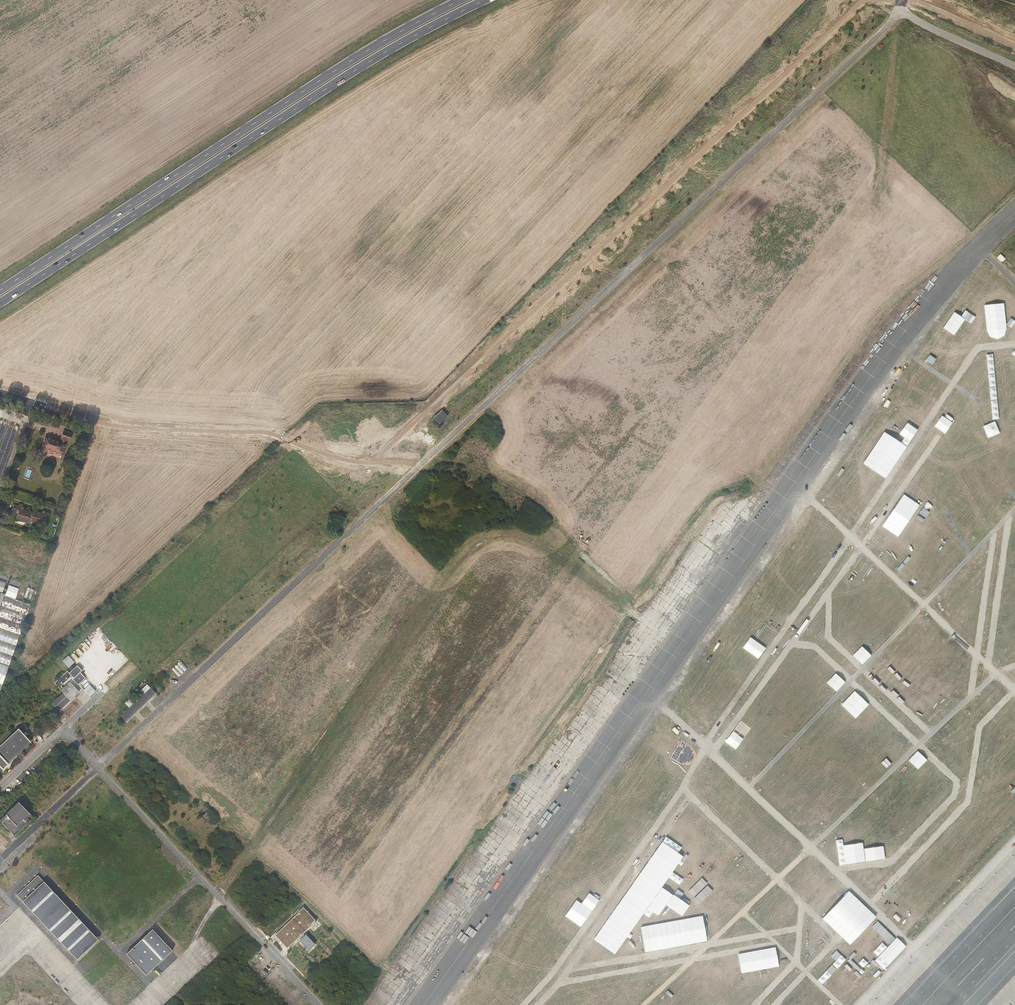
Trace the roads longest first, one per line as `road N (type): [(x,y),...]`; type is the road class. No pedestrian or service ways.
road 1 (unclassified): [(0,392),(118,426),(266,432),(375,463),(867,0)]
road 2 (track): [(1014,345),(977,347),(704,745),(683,790),(522,1004)]
road 3 (primary): [(0,303),(350,73),(485,0)]
road 4 (primary): [(461,0),(347,62),(0,290)]
road 5 (track): [(712,753),(793,643),(815,645),(956,779),(957,792),(891,864),(836,871)]
road 6 (track): [(1014,666),(996,674),(642,1004)]
road 7 (track): [(647,691),(955,988)]
road 8 (track): [(749,788),(1014,509)]
road 9 (track): [(774,1004),(839,937),(683,790)]
road 10 (track): [(795,483),(1014,692)]
road 11 (track): [(870,904),(967,803),(979,728),(1014,690)]
road 12 (track): [(538,1004),(691,798)]
road 13 (track): [(793,643),(936,437)]
road 14 (track): [(571,968),(799,929)]
road 15 (track): [(562,979),(776,943)]
road 16 (track): [(829,594),(829,638),(931,734)]
road 17 (track): [(200,877),(119,952),(158,996)]
road 18 (track): [(969,698),(994,531)]
road 19 (track): [(1008,517),(988,666)]
road 20 (track): [(742,911),(841,1004)]
road 21 (unclassified): [(903,0),(1014,46)]
road 22 (track): [(801,901),(796,962),(755,1004)]

